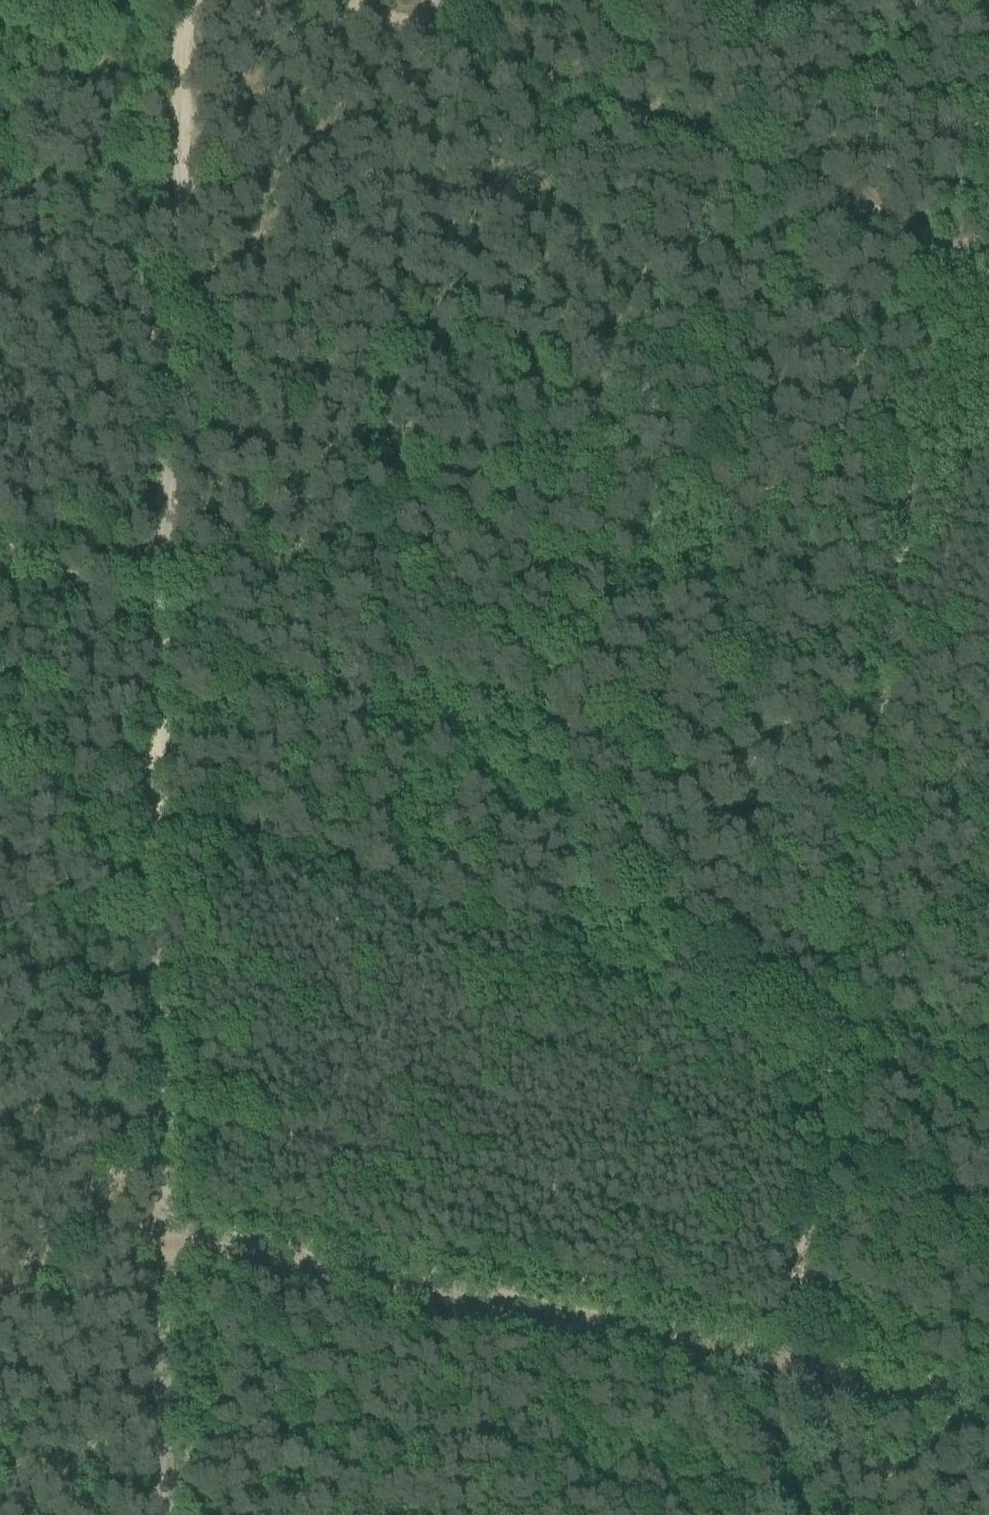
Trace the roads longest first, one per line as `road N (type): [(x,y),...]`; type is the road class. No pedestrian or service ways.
road 1 (track): [(811,1514),(779,1367),(930,223)]
road 2 (track): [(160,800),(988,1113)]
road 3 (track): [(160,1233),(988,1405)]
road 4 (track): [(160,800),(173,90),(188,0)]
road 5 (track): [(399,0),(988,248)]
road 6 (track): [(160,1233),(163,1514)]
road 7 (track): [(0,1270),(101,1226),(160,1233)]

